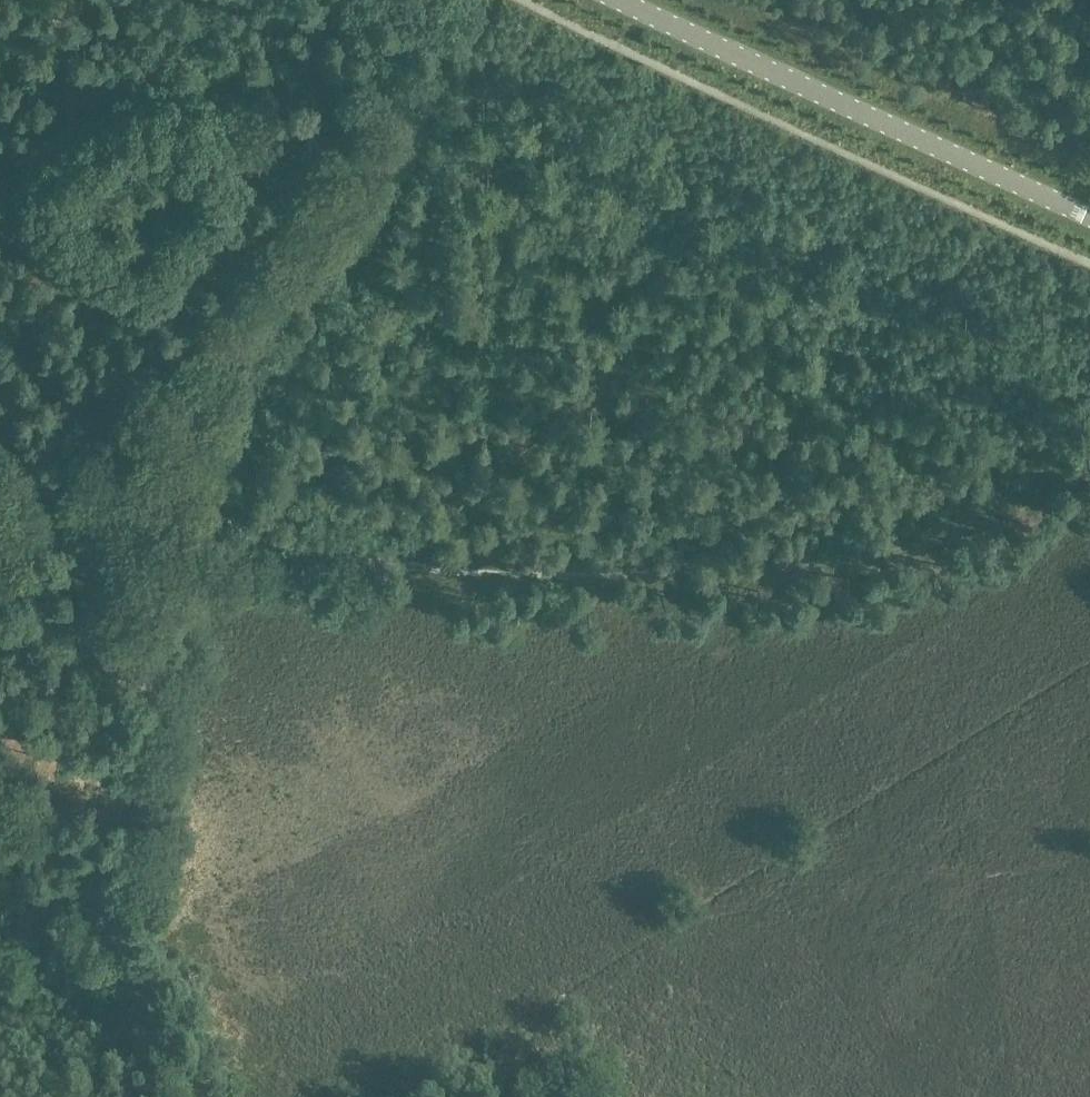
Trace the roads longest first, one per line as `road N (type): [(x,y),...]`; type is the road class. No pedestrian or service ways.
road 1 (track): [(1089,431),(991,506),(925,542),(761,572),(477,578),(265,538),(70,484),(0,536)]
road 2 (tertiary): [(1089,214),(631,0)]
road 3 (track): [(174,1096),(156,1034),(39,760),(0,728)]
road 4 (track): [(87,868),(97,757),(163,513)]

